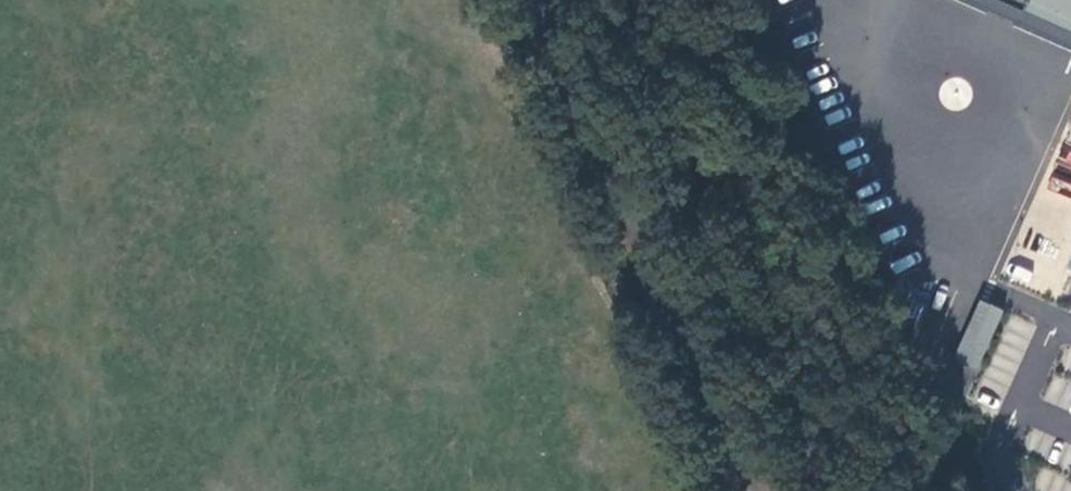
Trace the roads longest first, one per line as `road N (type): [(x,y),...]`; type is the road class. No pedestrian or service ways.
road 1 (unclassified): [(748,490),(544,0)]

